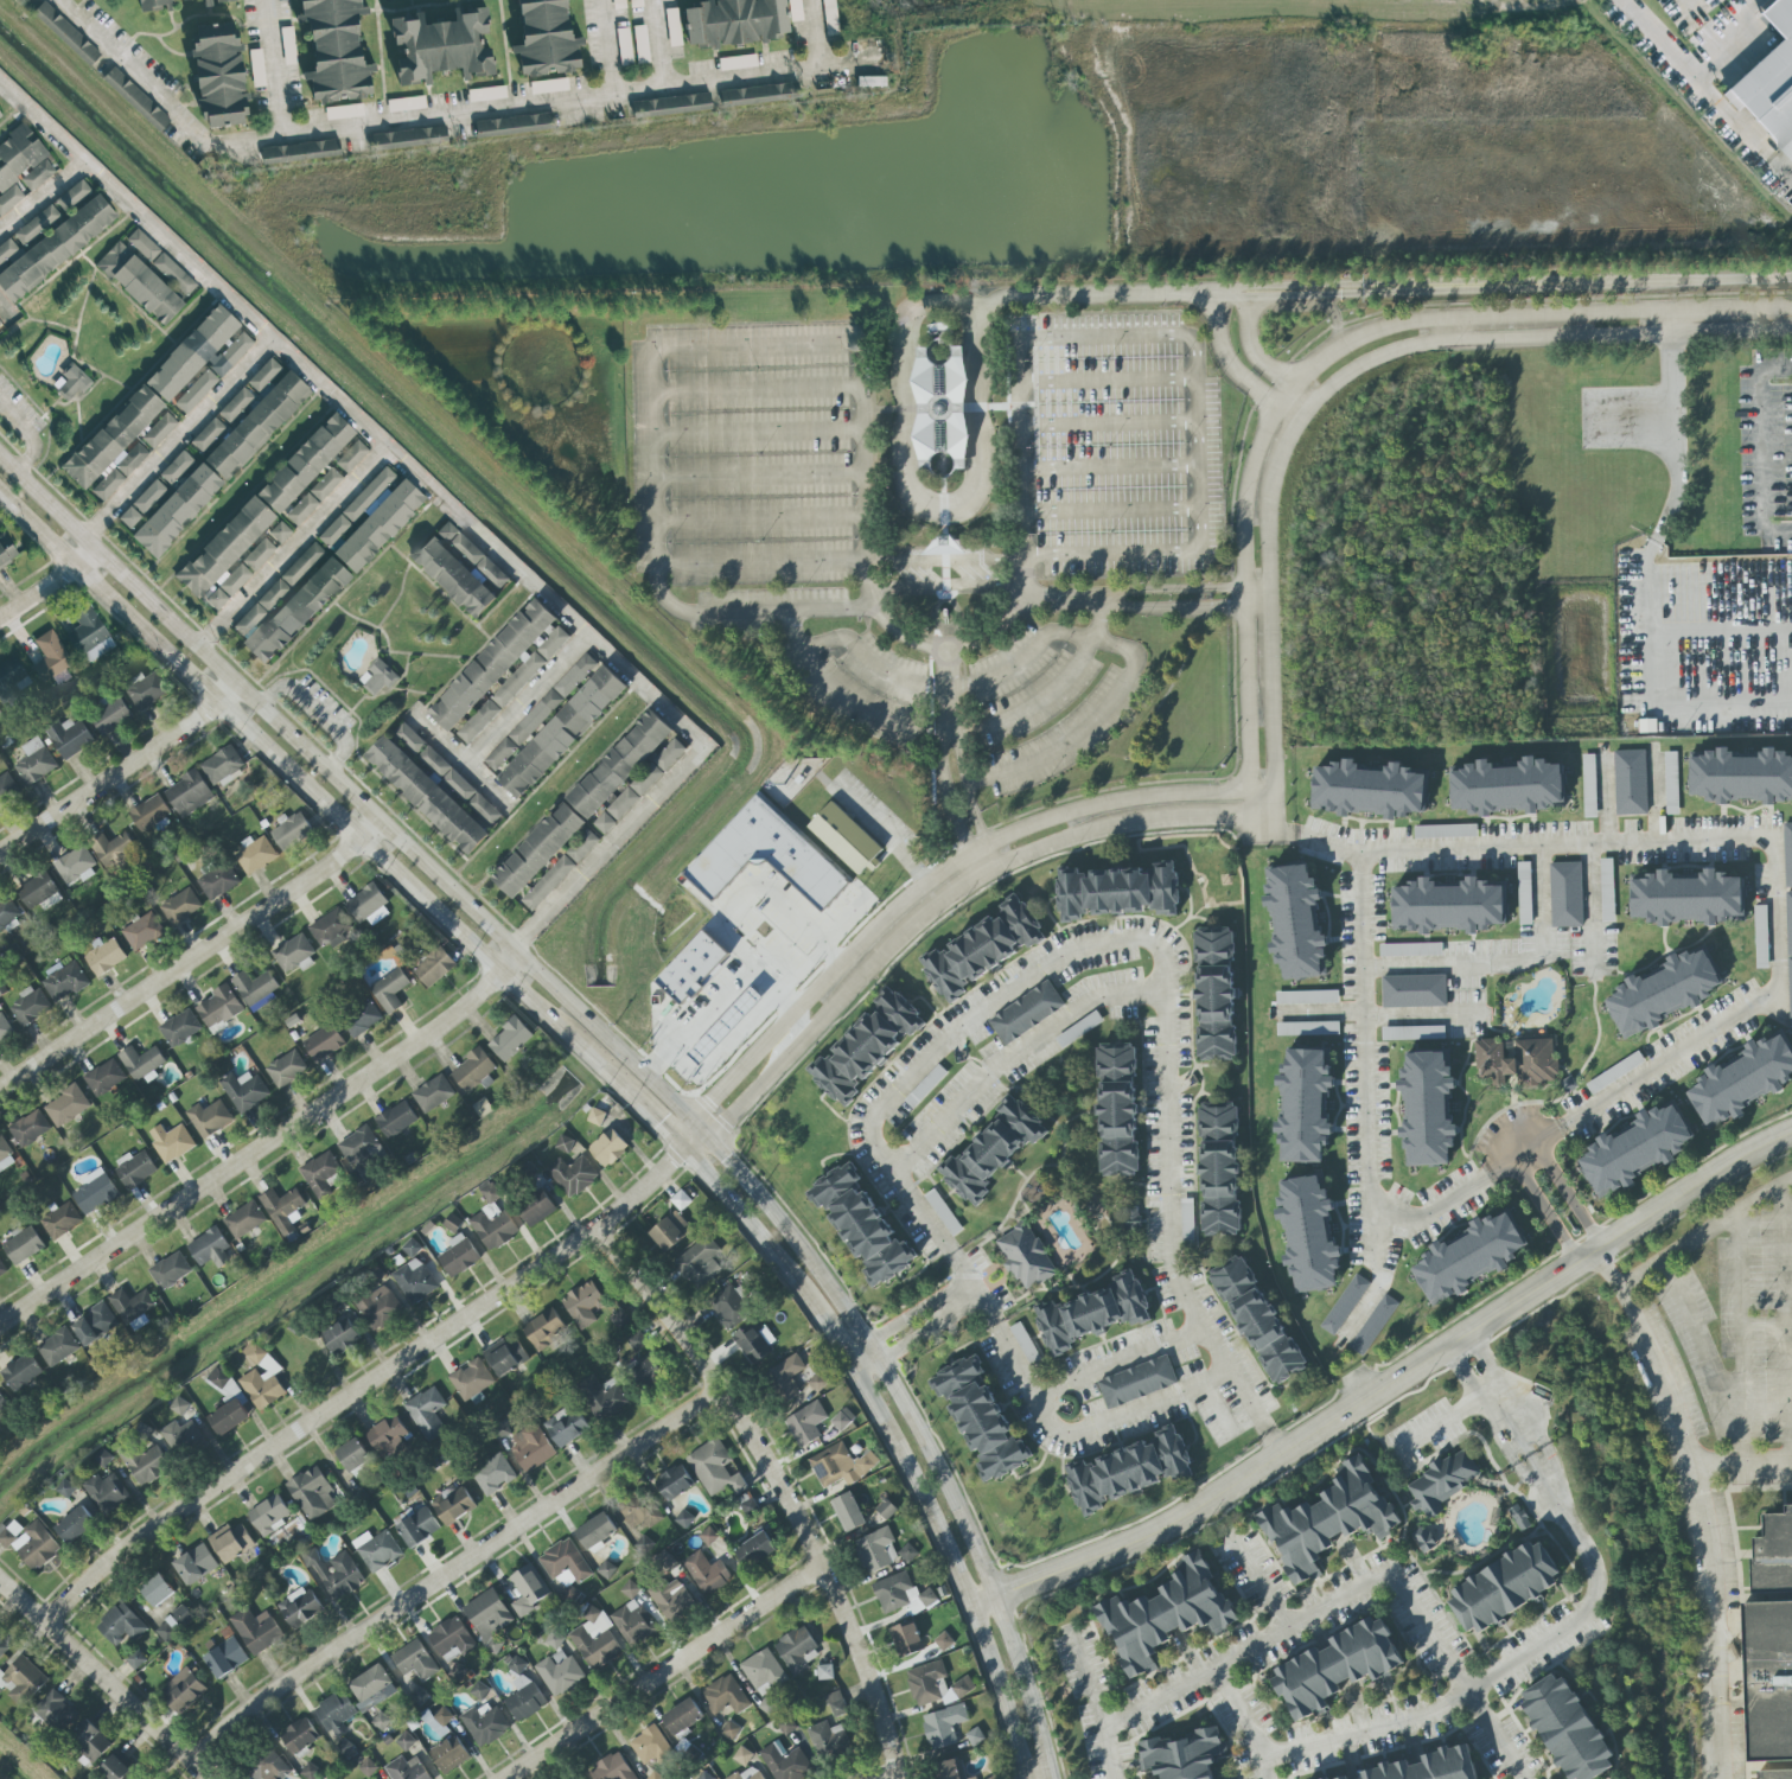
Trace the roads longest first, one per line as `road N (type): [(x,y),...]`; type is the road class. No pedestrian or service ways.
road 1 (tertiary): [(695,1116),(0,453)]
road 2 (residential): [(976,1603),(1203,1506),(1576,1263),(1791,1136)]
road 3 (tertiary): [(0,489),(604,1067)]
road 4 (residential): [(46,1621),(139,1539),(600,1228),(689,1149)]
road 5 (tertiary): [(1053,1778),(996,1596),(945,1479),(871,1343),(695,1116)]
road 6 (residential): [(1241,789),(1072,811),(983,846),(891,912),(695,1116)]
road 7 (residential): [(721,1390),(193,1761)]
road 8 (residential): [(600,1228),(721,1390),(824,1567),(901,1778)]
road 9 (residential): [(0,1324),(466,1005),(500,968)]
road 10 (residential): [(806,1037),(908,930),(1003,862),(1083,834),(1275,815)]
road 11 (motorway): [(1249,291),(1791,274)]
road 12 (residential): [(1791,307),(1431,318),(1384,327),(1293,384)]
road 13 (residential): [(1305,417),(1354,370),(1430,342),(1791,329)]
road 14 (residential): [(382,816),(0,1092)]
road 15 (tertiary): [(846,1357),(976,1603),(1028,1778)]
road 16 (residential): [(1275,815),(1267,518),(1283,446),(1305,417)]
road 17 (residential): [(1278,401),(1245,489),(1250,773),(1241,789)]
road 18 (residential): [(506,1778),(824,1567)]
road 19 (residential): [(0,1584),(212,1778)]
road 20 (residential): [(0,853),(219,700)]
road 21 (tertiary): [(689,1149),(846,1357)]
road 22 (residential): [(1219,292),(1230,364),(1278,401)]

